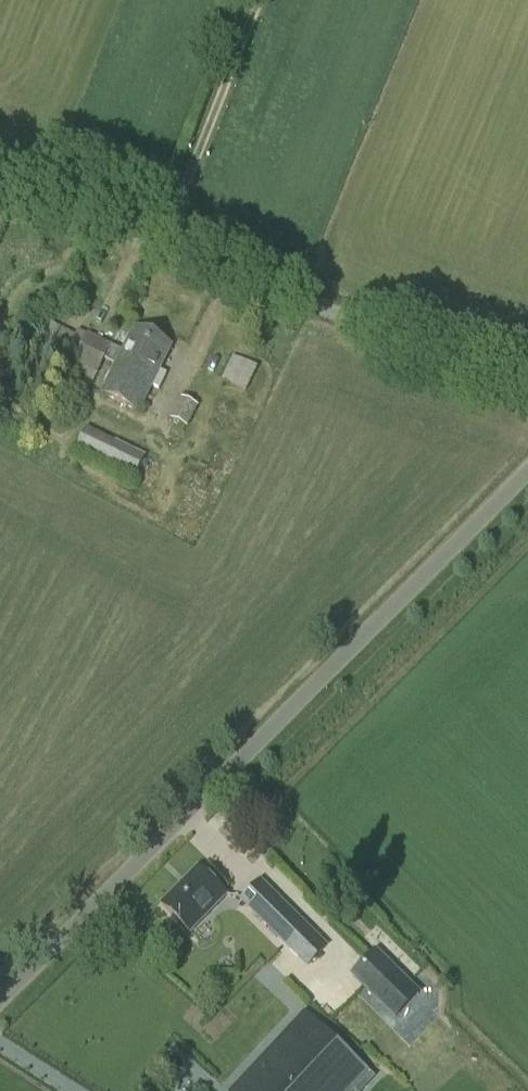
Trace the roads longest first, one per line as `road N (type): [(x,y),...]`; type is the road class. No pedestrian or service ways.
road 1 (unclassified): [(0,1001),(527,474)]
road 2 (unclassified): [(527,399),(0,189)]

